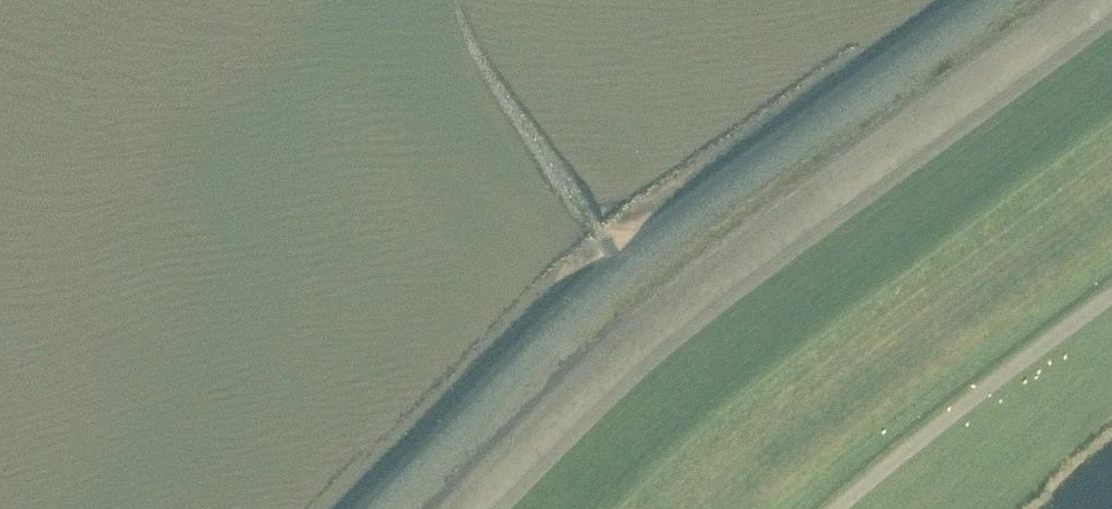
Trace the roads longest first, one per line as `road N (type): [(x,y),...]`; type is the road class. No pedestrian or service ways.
road 1 (unclassified): [(838,508),(1111,298)]

